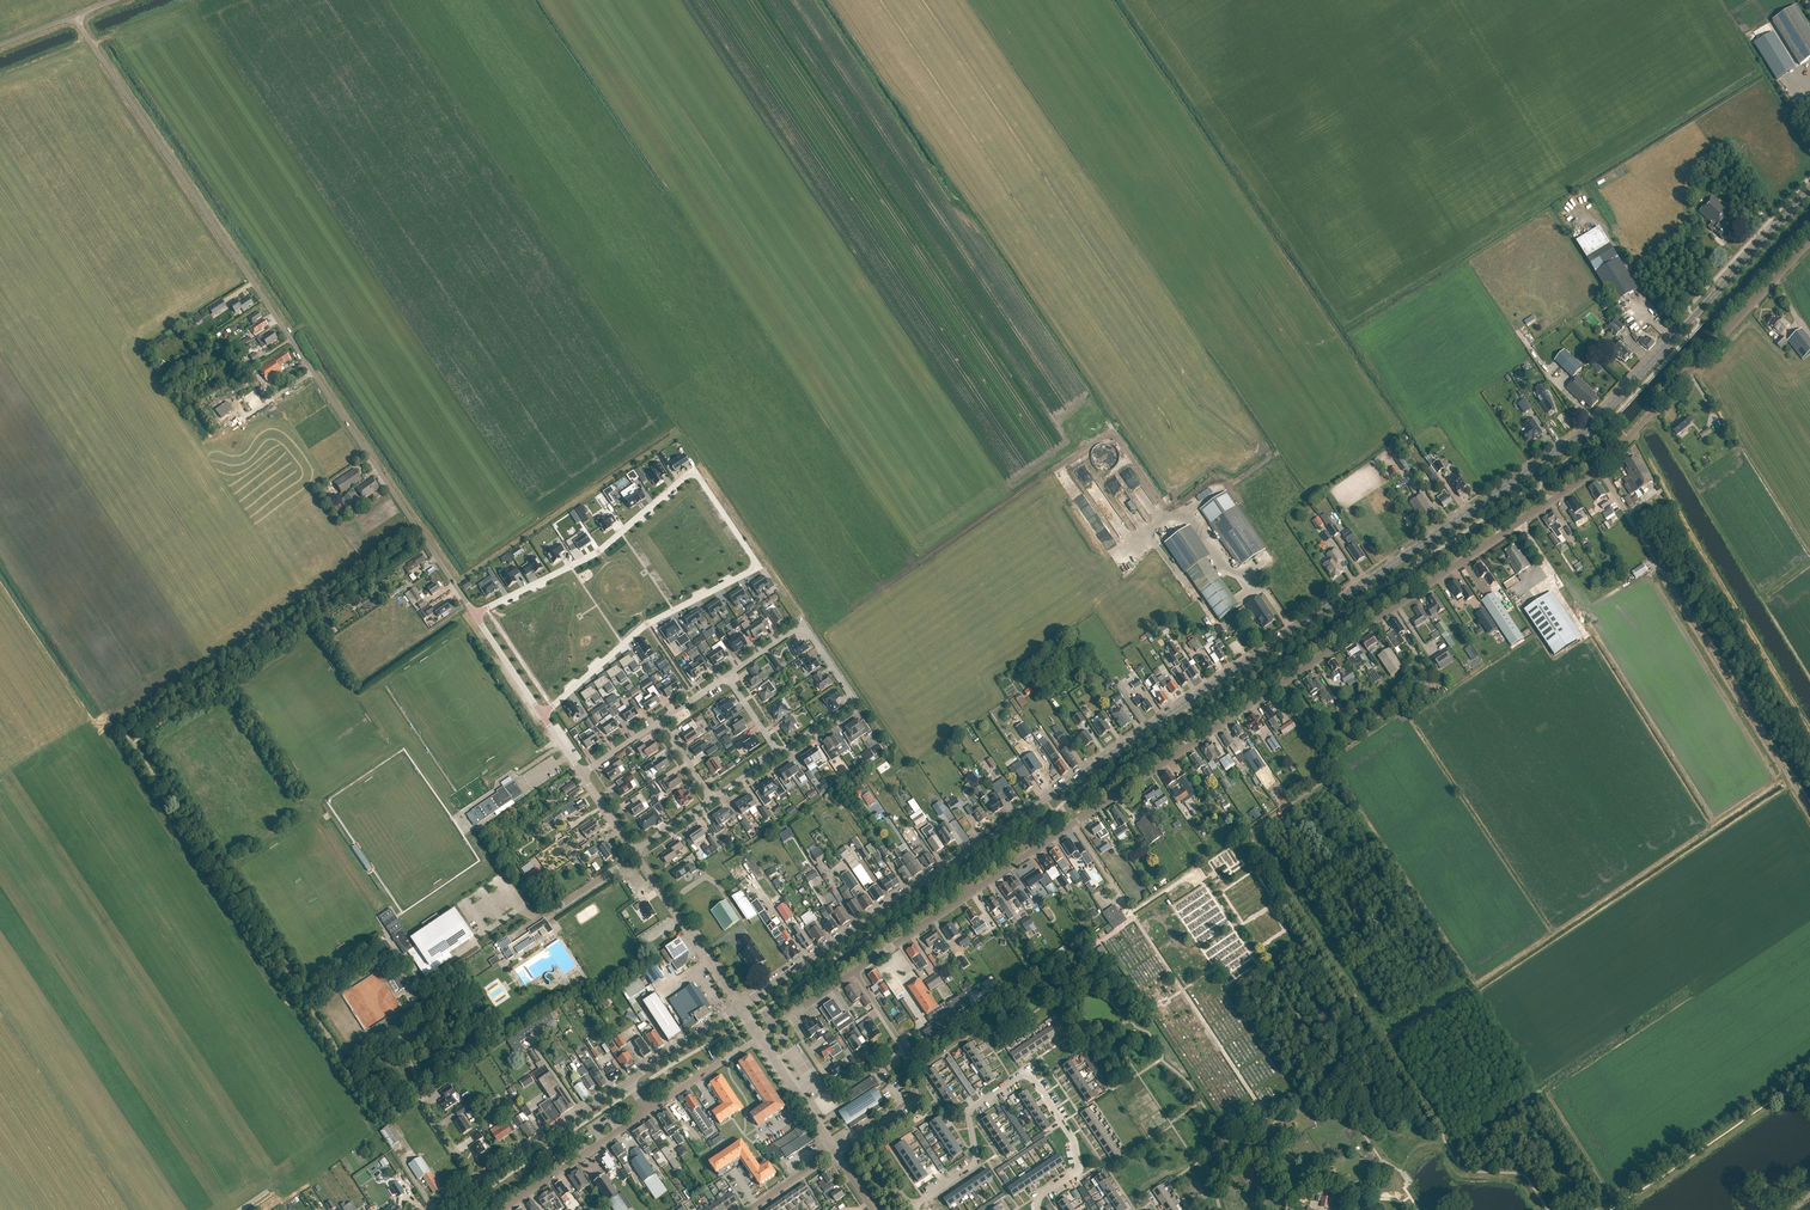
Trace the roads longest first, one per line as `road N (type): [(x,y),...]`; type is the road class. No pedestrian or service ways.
road 1 (secondary): [(952,863),(1563,448),(1809,191)]
road 2 (unclassified): [(971,892),(1598,467)]
road 3 (unclassified): [(475,617),(75,15)]
road 4 (residential): [(475,617),(598,552),(691,475),(752,556),(751,572),(648,624),(542,716)]
road 5 (track): [(134,743),(194,838),(265,921),(301,995),(356,963),(387,934)]
road 6 (unclassified): [(1809,812),(1598,467)]
road 7 (residential): [(910,1207),(973,1165),(968,1109),(1023,1075),(1066,1128),(1076,1172),(1039,1197),(1039,1209)]
road 8 (unclassified): [(1598,467),(1809,242)]
road 9 (secondary): [(739,1007),(952,863)]
road 10 (residential): [(861,1134),(906,1103),(913,1084),(905,1050),(855,971)]
road 11 (residential): [(727,676),(803,625),(855,703)]
road 12 (unclassified): [(739,1007),(636,854)]
road 13 (secondary): [(476,1186),(628,1082)]
road 14 (unclassified): [(500,1209),(646,1111)]
road 15 (residential): [(476,1186),(417,1098),(400,1046)]
road 16 (unclassified): [(855,971),(971,892)]
road 17 (unclassified): [(835,1152),(759,1037)]
road 18 (unclassified): [(646,1111),(759,1037)]
road 19 (secondary): [(628,1082),(739,1007)]

